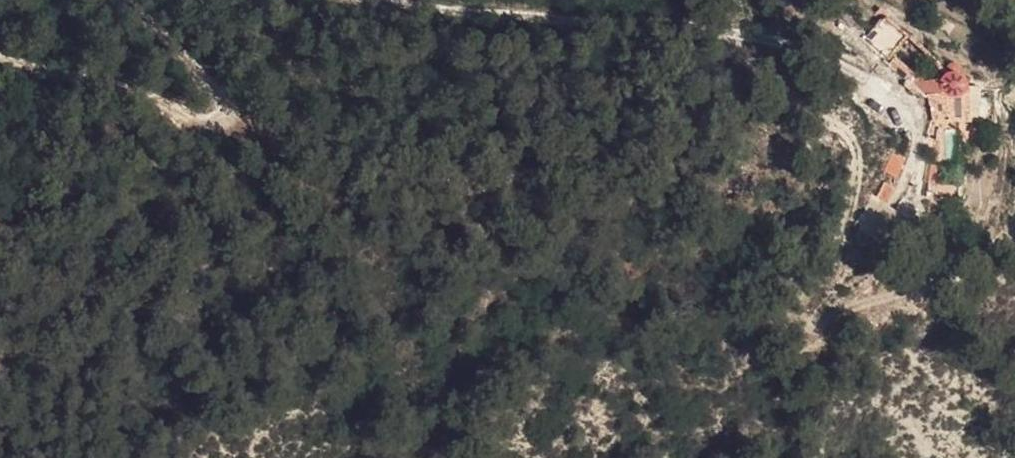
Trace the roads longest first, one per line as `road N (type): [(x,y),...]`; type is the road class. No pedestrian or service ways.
road 1 (track): [(883,91),(793,56),(672,26),(499,25),(357,0)]
road 2 (track): [(121,0),(255,126),(238,131),(0,58)]

